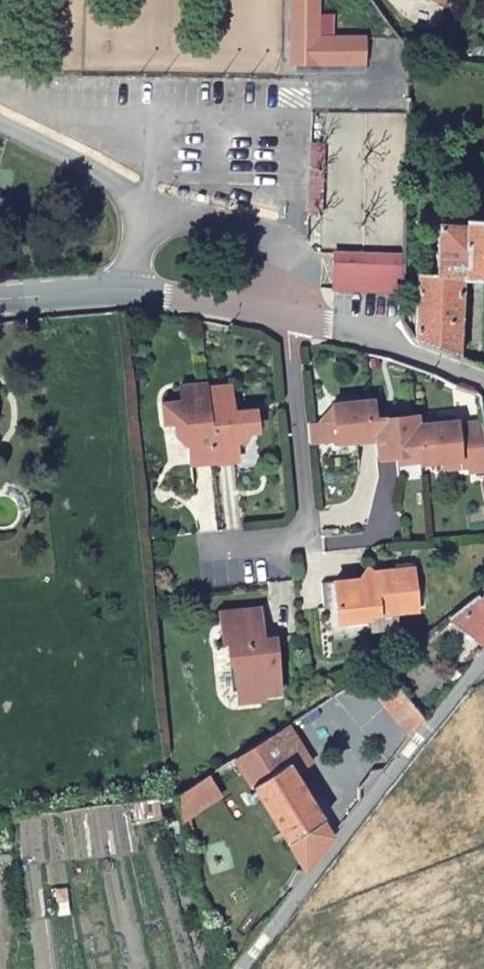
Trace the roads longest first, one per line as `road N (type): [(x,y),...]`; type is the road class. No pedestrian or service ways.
road 1 (unclassified): [(483,656),(243,968)]
road 2 (residential): [(289,319),(301,524),(285,540),(202,548)]
road 3 (residential): [(289,319),(293,275),(274,246),(180,212),(151,214),(144,224),(127,293)]
road 4 (secondary): [(289,319),(483,380)]
road 5 (secondary): [(127,293),(289,319)]
road 6 (secondary): [(0,300),(127,293)]

